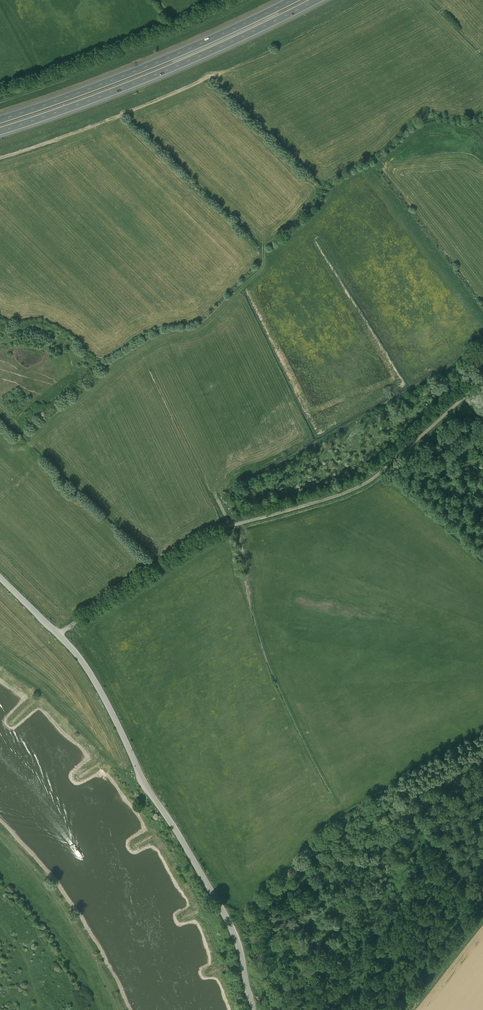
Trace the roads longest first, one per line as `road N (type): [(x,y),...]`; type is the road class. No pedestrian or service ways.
road 1 (unclassified): [(252,1009),(235,937),(144,786),(91,675),(0,579)]
road 2 (track): [(56,635),(225,528),(361,486),(482,380)]
road 3 (motorway): [(0,131),(178,65),(316,0)]
road 4 (motorway): [(291,0),(174,55),(0,119)]

